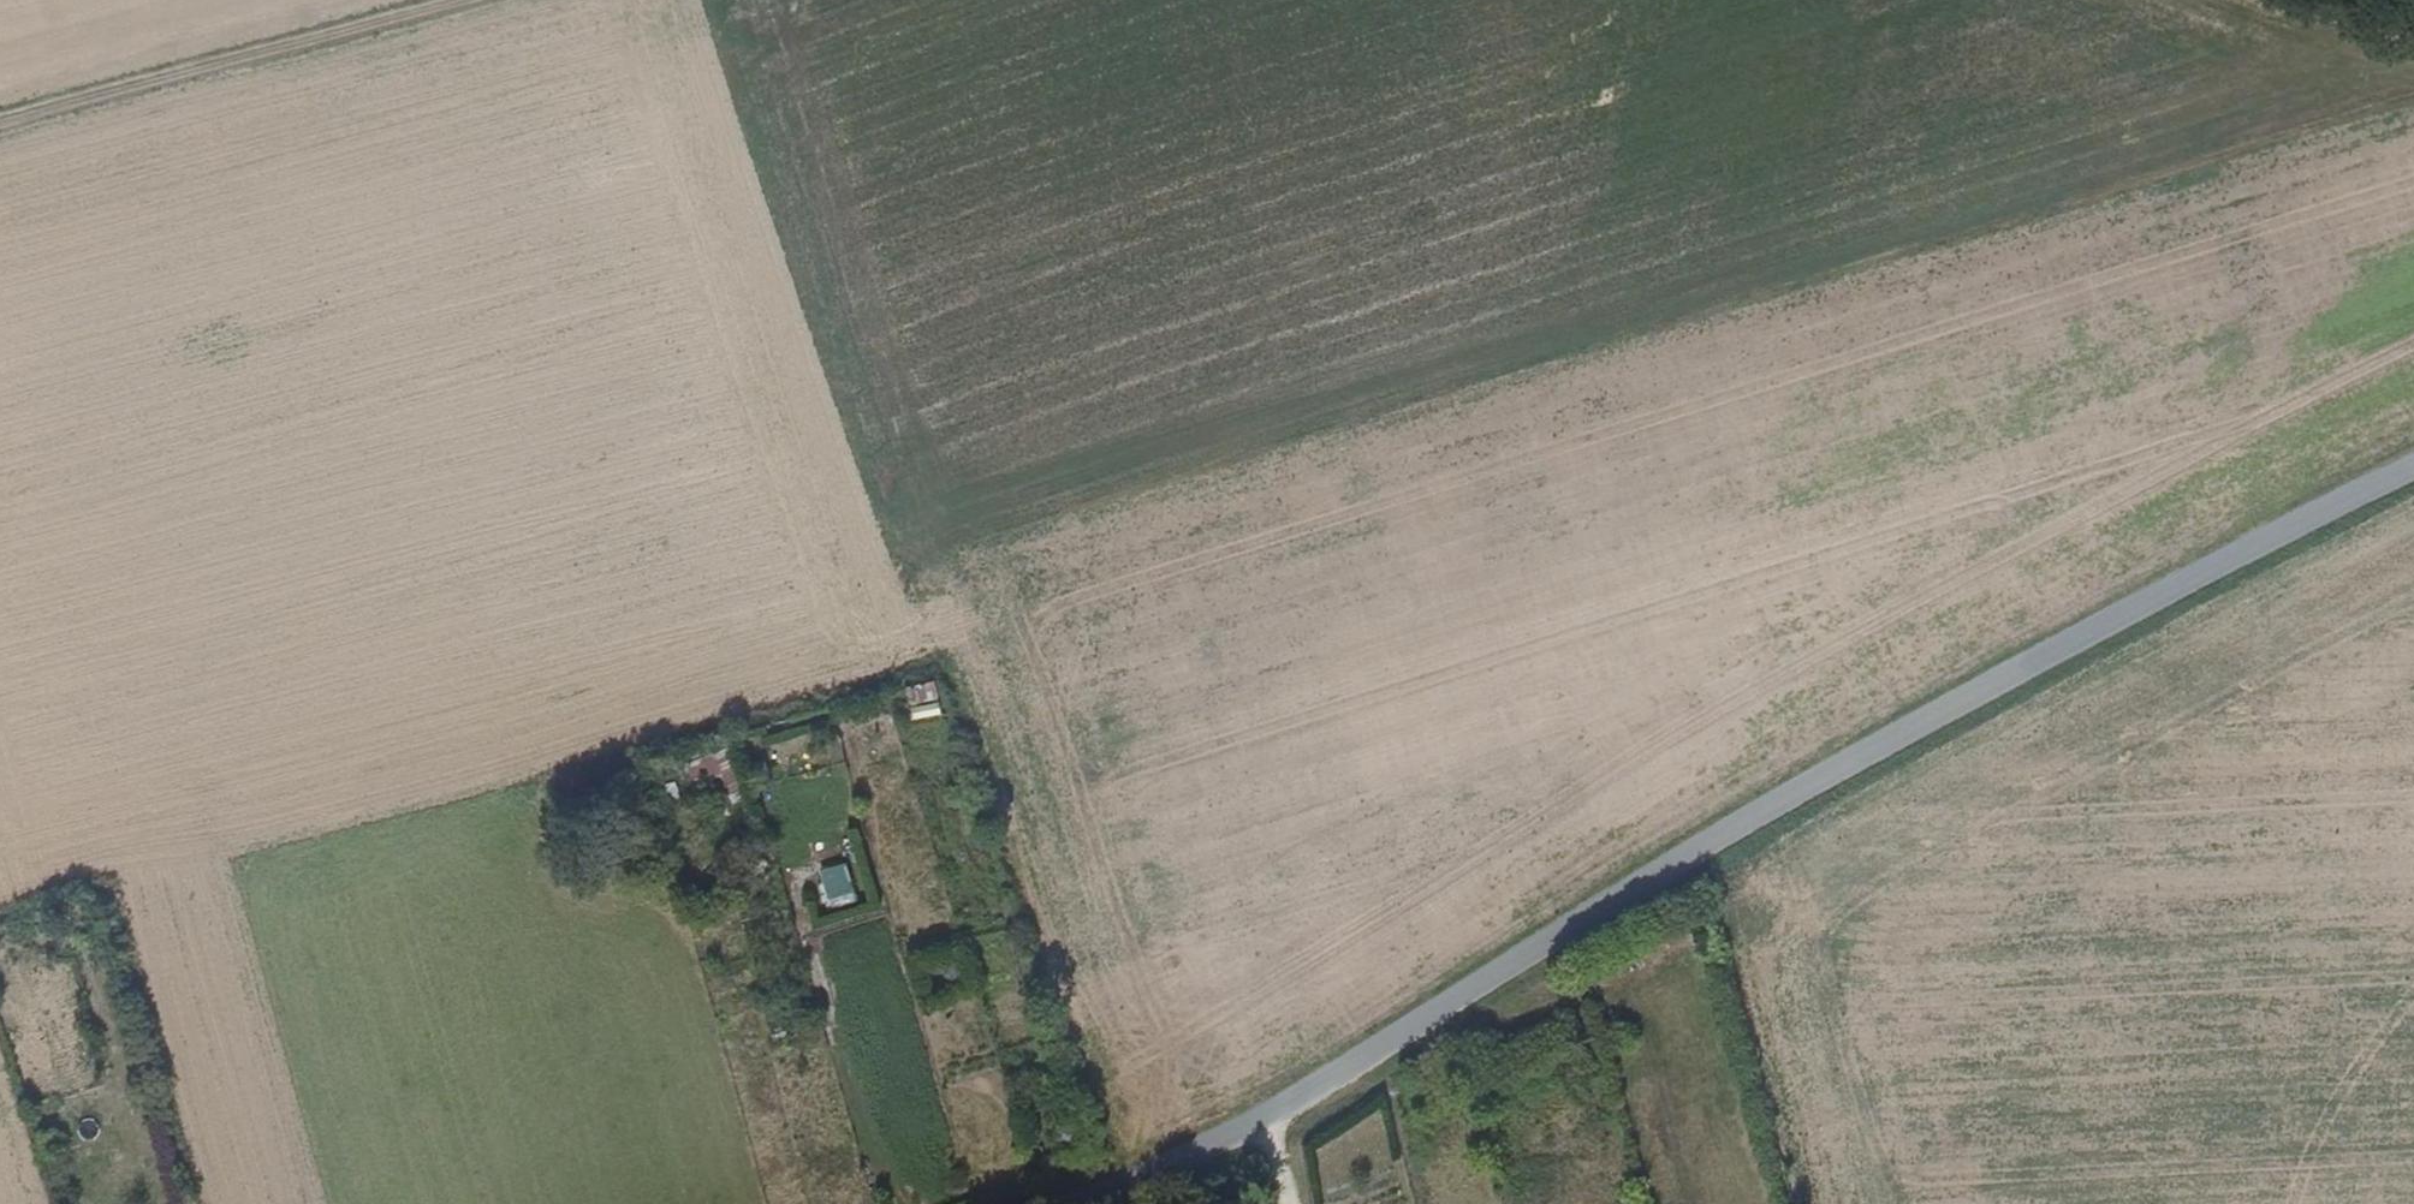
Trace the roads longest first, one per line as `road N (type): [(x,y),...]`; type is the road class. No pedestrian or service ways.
road 1 (unclassified): [(1078,1203),(1313,1090),(1732,833),(2072,643),(2413,467)]
road 2 (track): [(451,0),(0,119)]

